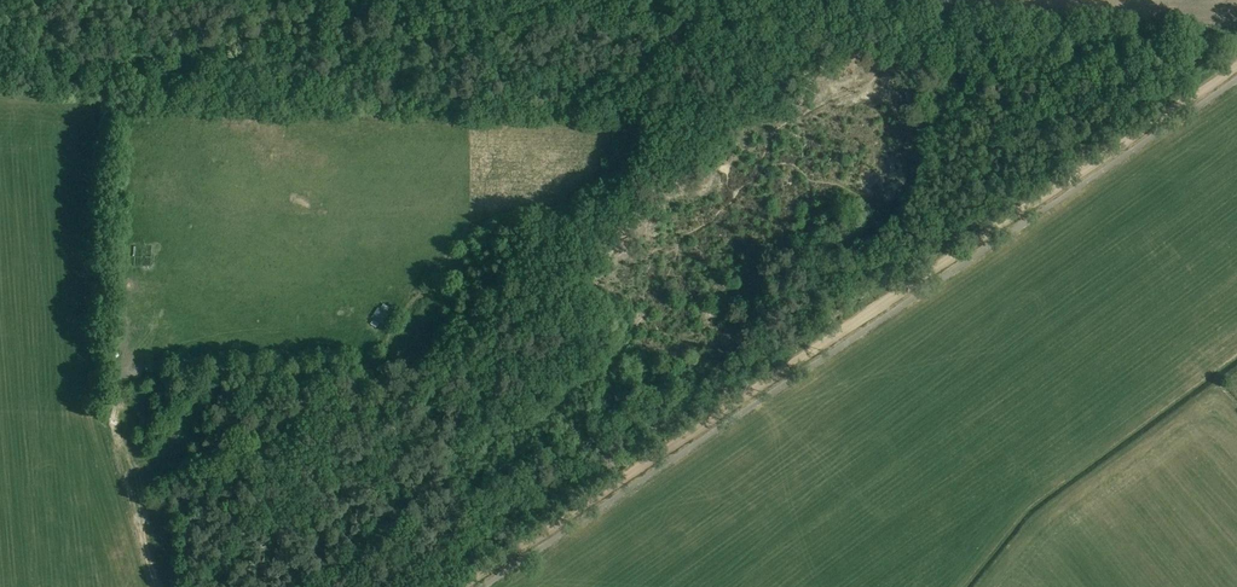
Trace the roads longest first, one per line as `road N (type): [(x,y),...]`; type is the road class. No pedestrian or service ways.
road 1 (track): [(462,586),(1236,65)]
road 2 (track): [(851,15),(907,32),(1236,42)]
road 3 (track): [(851,15),(474,0)]
road 4 (track): [(157,586),(101,416)]
road 5 (track): [(122,480),(166,450),(228,360)]

